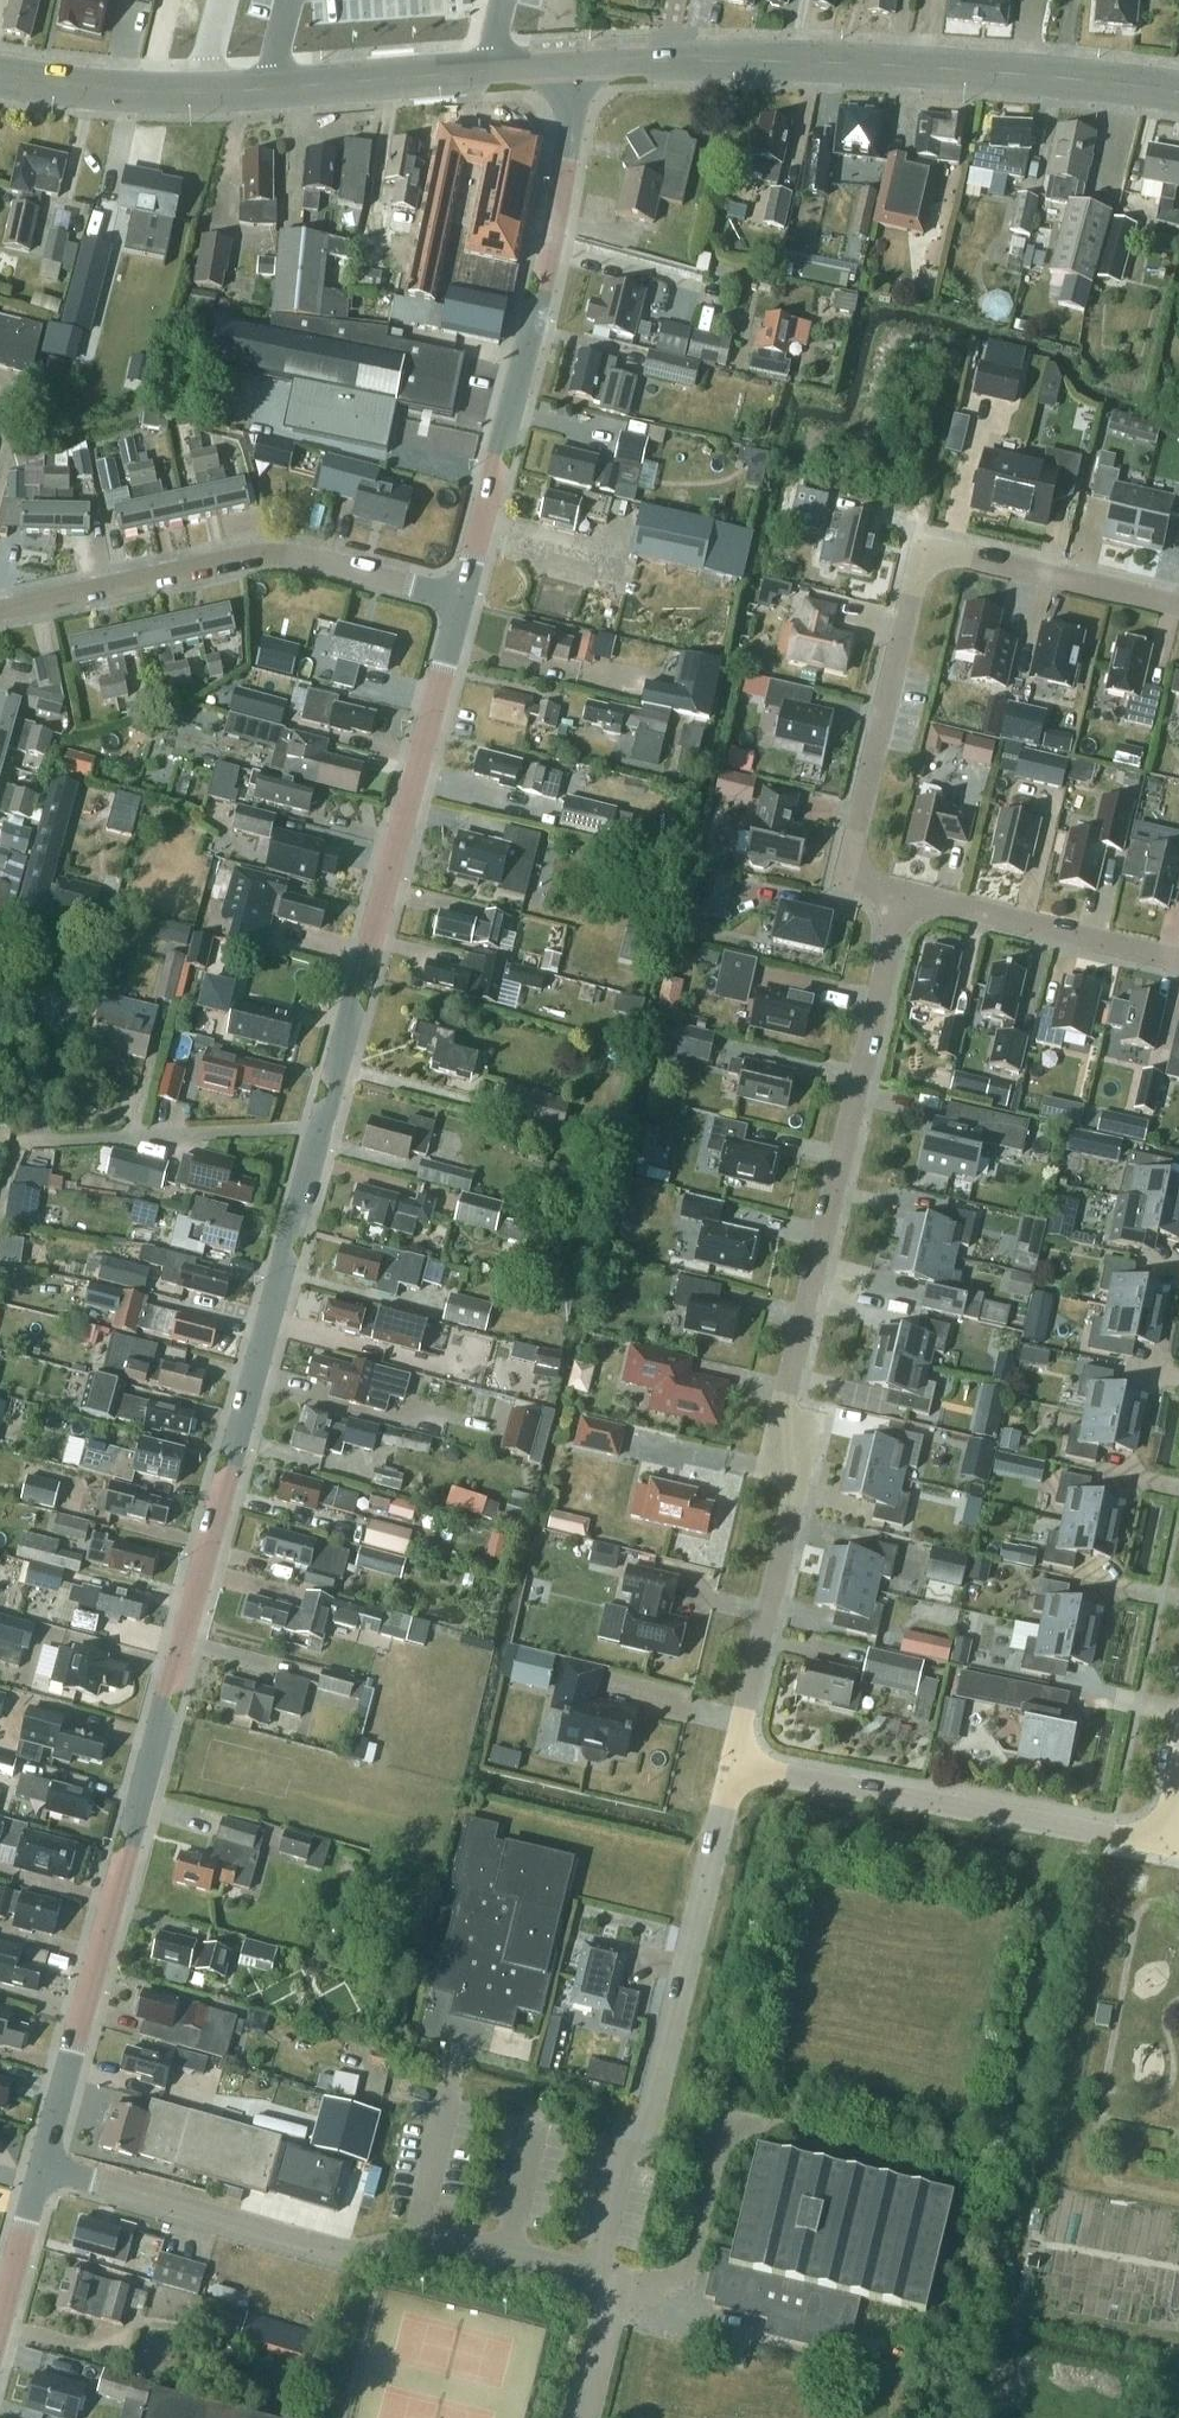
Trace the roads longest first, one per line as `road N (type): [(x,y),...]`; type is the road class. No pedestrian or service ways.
road 1 (tertiary): [(49,2169),(318,1126)]
road 2 (residential): [(901,896),(785,1409),(796,1489),(736,1764)]
road 3 (residential): [(1178,608),(966,553),(919,562),(850,846),(854,872),(901,896)]
road 4 (tertiary): [(1178,89),(750,58),(583,65)]
road 5 (tertiary): [(583,65),(203,94),(0,74)]
road 6 (unclassified): [(617,2262),(420,2223),(321,2242),(49,2169)]
road 7 (tertiary): [(318,1126),(462,598)]
road 8 (tertiary): [(462,598),(557,210),(583,65)]
road 9 (residential): [(617,2262),(736,1764)]
road 10 (residential): [(462,598),(264,552),(0,608)]
road 11 (residential): [(736,1764),(1166,1842)]
road 12 (residential): [(318,1126),(25,1142)]
road 13 (residential): [(901,896),(1178,960)]
road 14 (tertiary): [(0,2337),(49,2169)]
road 15 (unclassified): [(584,2417),(617,2262)]

